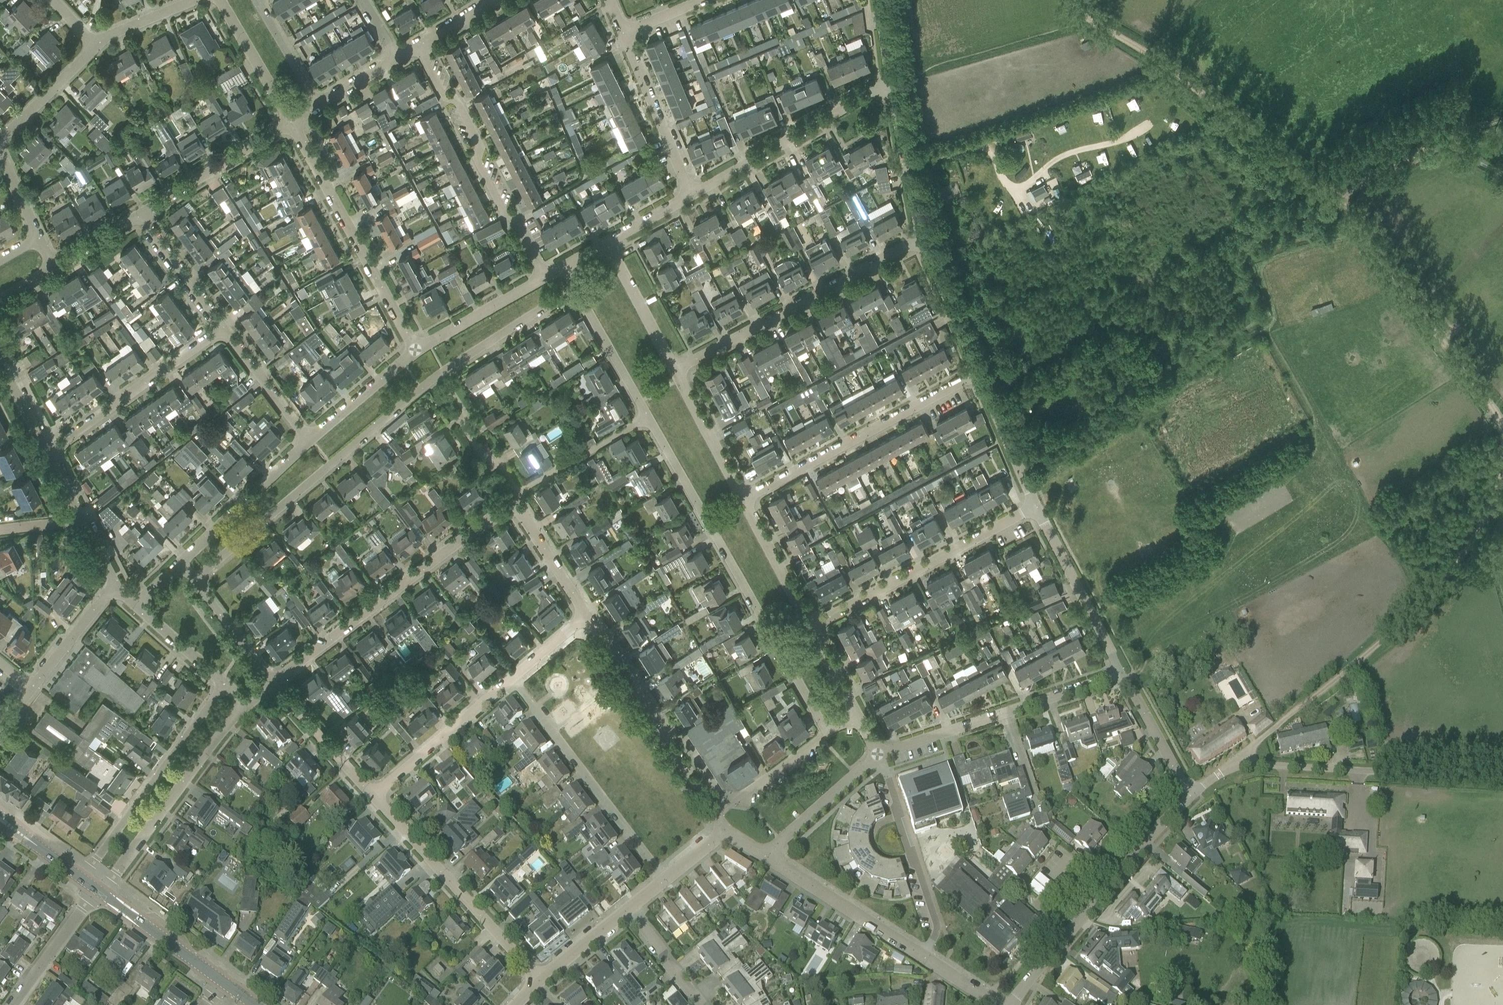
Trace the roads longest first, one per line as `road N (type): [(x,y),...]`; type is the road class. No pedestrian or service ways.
road 1 (unclassified): [(826,733),(574,289)]
road 2 (residential): [(196,579),(421,388),(574,289)]
road 3 (track): [(1502,480),(1472,544),(1428,601),(1302,705)]
road 4 (residential): [(271,683),(500,511),(514,510)]
road 5 (track): [(1100,26),(1161,63),(1338,202)]
road 6 (track): [(1338,202),(1502,434)]
road 7 (residential): [(675,369),(921,239)]
road 8 (residential): [(1012,1004),(1191,796)]
road 9 (residential): [(544,277),(477,161),(479,145),(458,103),(441,94),(417,47)]
road 10 (residential): [(742,501),(977,373)]
road 11 (residential): [(415,351),(291,122)]
road 12 (residential): [(809,627),(1037,508)]
road 13 (residential): [(1121,675),(877,755)]
road 14 (residential): [(664,880),(511,678)]
road 15 (residential): [(539,980),(373,796)]
road 16 (residential): [(81,880),(224,685)]
road 17 (residential): [(715,815),(586,614)]
road 18 (residential): [(101,894),(243,704)]
road 19 (residential): [(690,196),(889,84)]
road 20 (residential): [(47,454),(225,328)]
road 21 (residential): [(920,953),(935,916),(877,755)]
road 22 (unclassified): [(1121,675),(1037,508)]
road 23 (track): [(1338,202),(1458,129),(1502,117)]
road 24 (residential): [(920,953),(766,855)]
road 25 (residential): [(373,796),(511,678)]
road 26 (residential): [(138,216),(291,122)]
road 27 (residential): [(179,562),(310,440)]
road 28 (residential): [(690,196),(623,33)]
road 29 (residential): [(1240,765),(1402,773)]
road 30 (unclassified): [(921,239),(889,84)]
road 31 (residential): [(373,796),(271,683)]
road 32 (tertiary): [(223,982),(101,894)]
road 33 (residential): [(877,755),(766,855)]
road 34 (residential): [(415,351),(544,277)]
road 35 (unclassified): [(742,501),(675,369)]
road 36 (unclassified): [(1037,508),(977,373)]
road 37 (unclassified): [(977,373),(921,239)]
road 38 (unclassified): [(675,369),(607,241)]
road 39 (unclassified): [(809,627),(742,501)]
road 40 (residential): [(11,1004),(97,891)]
road 41 (residential): [(225,328),(138,216)]
road 42 (residential): [(291,122),(220,0)]
road 43 (residential): [(310,440),(225,328)]
road 44 (unclassified): [(1191,796),(1121,675)]
road 45 (residential): [(826,733),(715,815)]
road 46 (residential): [(310,440),(415,351)]
road 47 (residential): [(0,142),(96,46)]
road 48 (residential): [(32,689),(114,586)]
road 49 (residential): [(271,683),(196,579)]
road 50 (residential): [(586,614),(514,510)]
road 51 (residential): [(317,105),(255,0)]
road 52 (residential): [(224,685),(134,603)]
road 53 (residential): [(701,1004),(629,908)]

